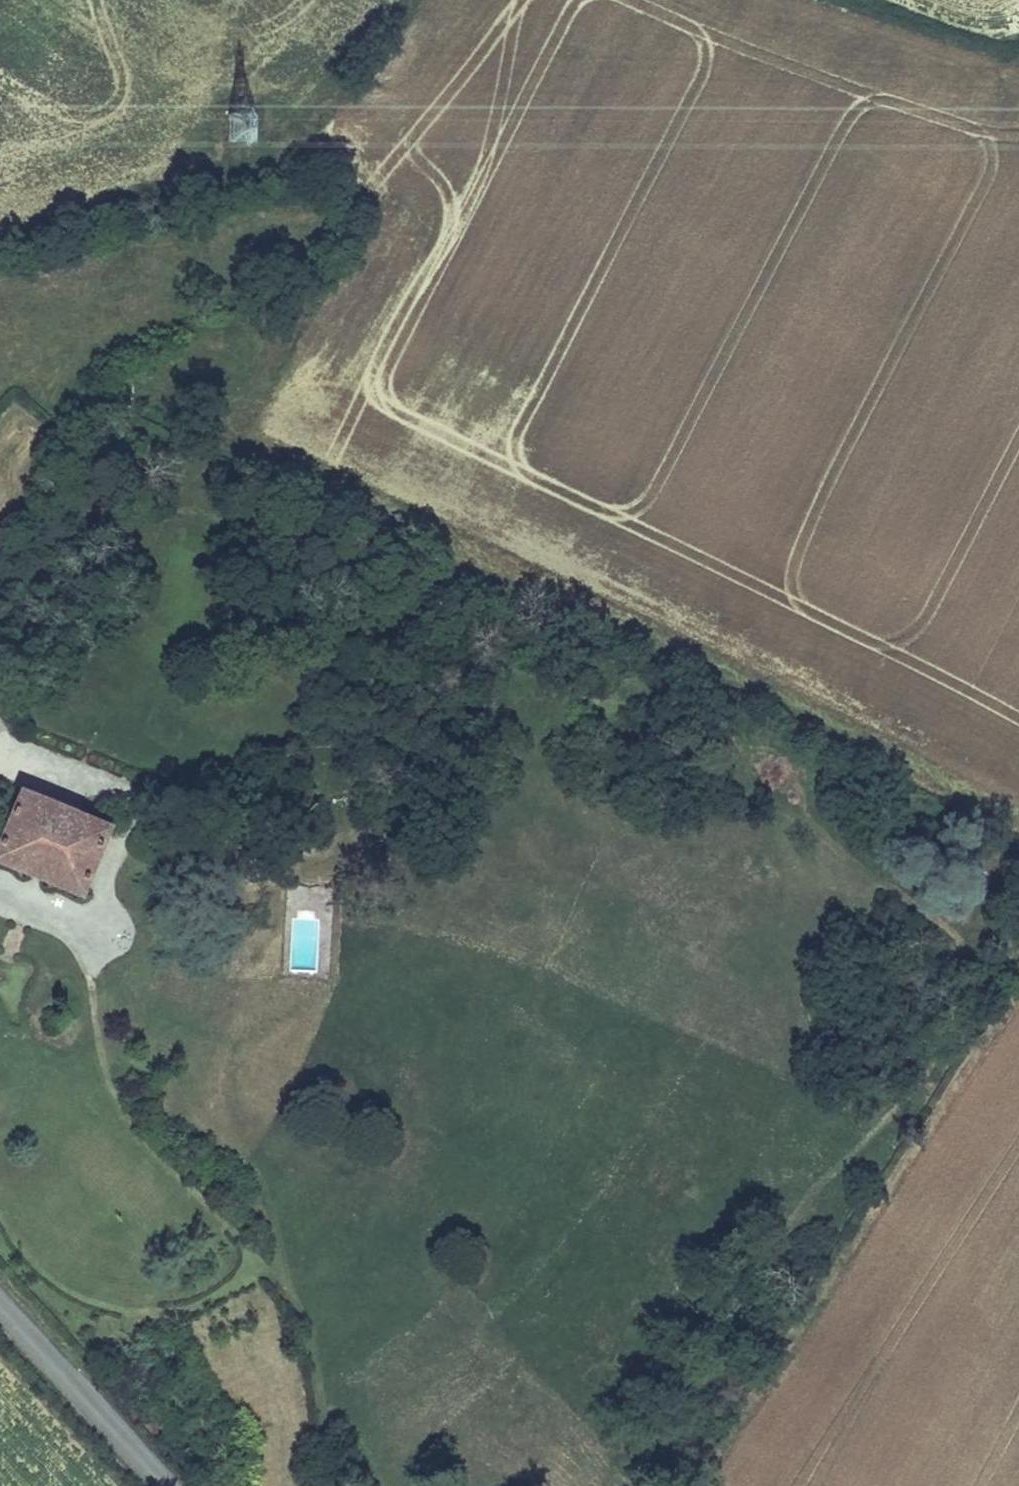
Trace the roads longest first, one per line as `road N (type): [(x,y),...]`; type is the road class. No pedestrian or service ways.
road 1 (tertiary): [(0,1305),(169,1485)]

